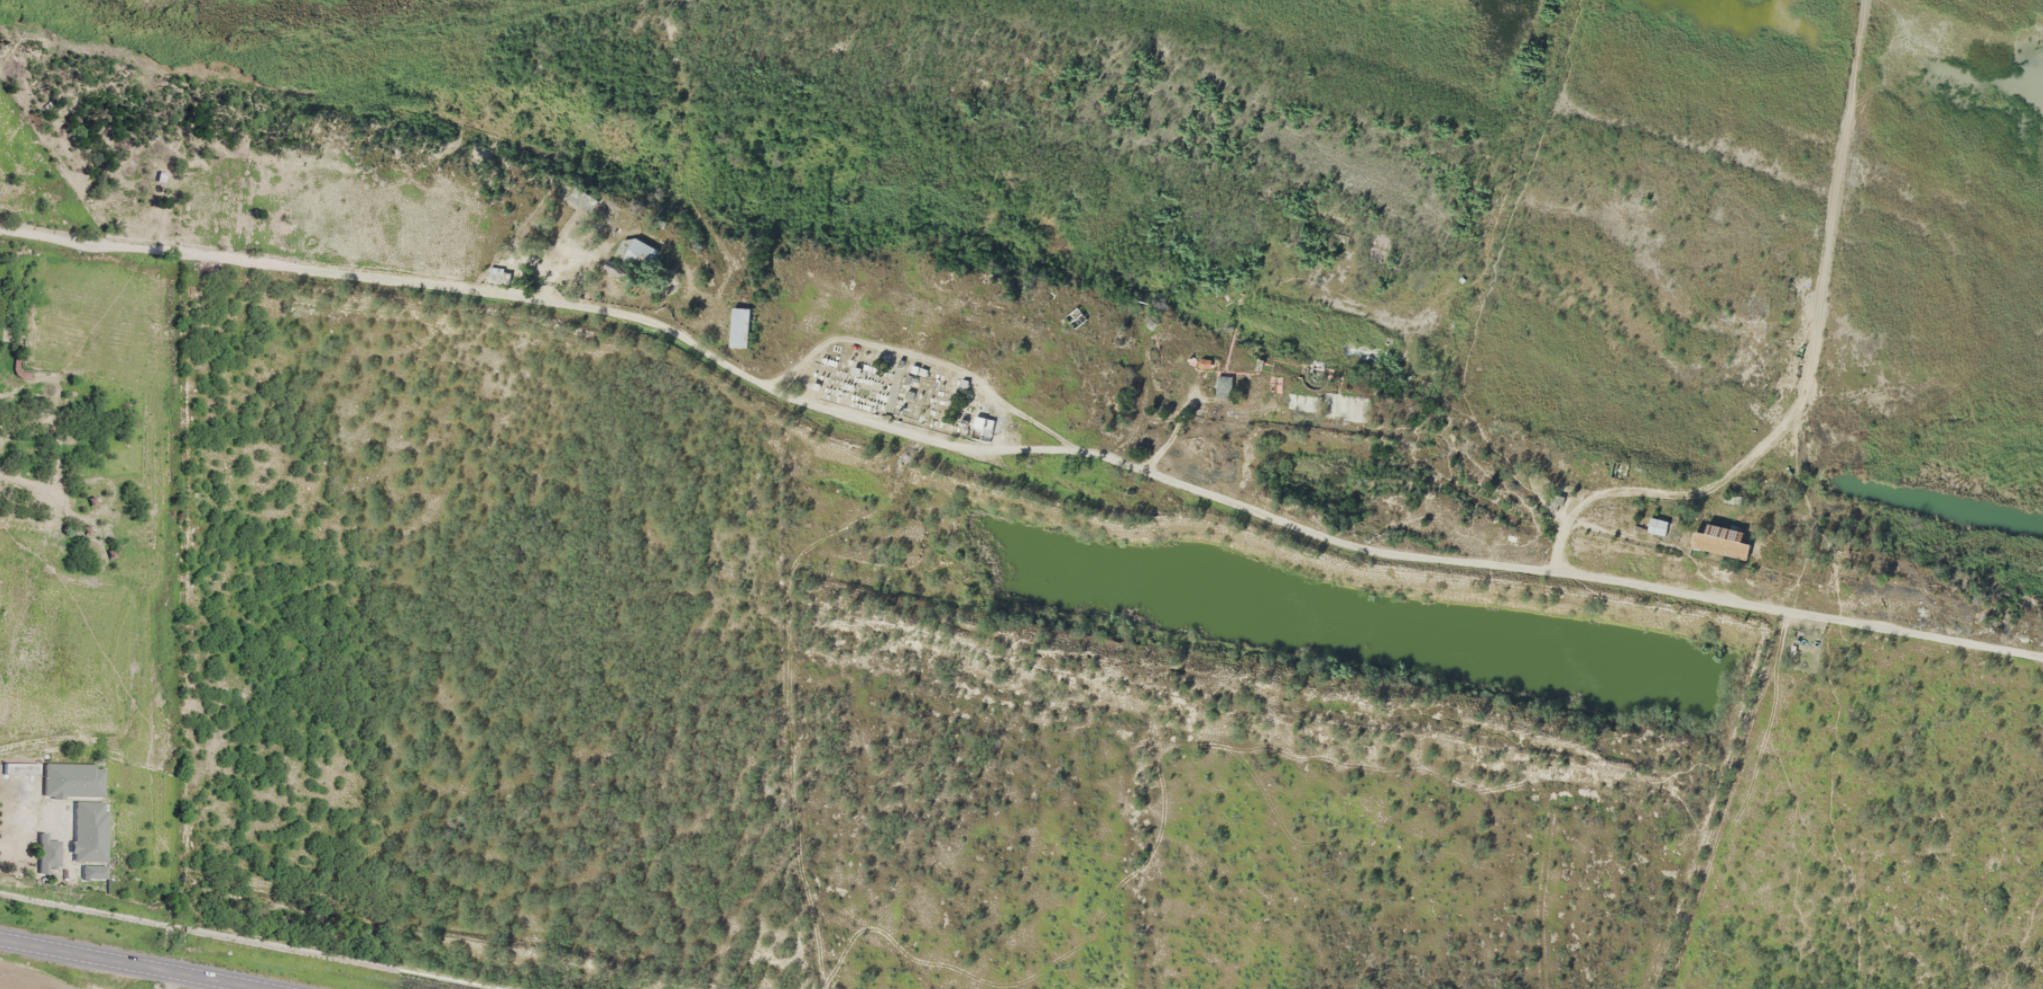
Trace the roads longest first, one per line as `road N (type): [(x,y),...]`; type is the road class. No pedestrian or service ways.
road 1 (residential): [(0,231),(606,312),(667,329),(808,405),(947,444),(1101,456),(1364,551),(1584,575),(2042,658)]
road 2 (primary): [(257,988),(0,942)]

